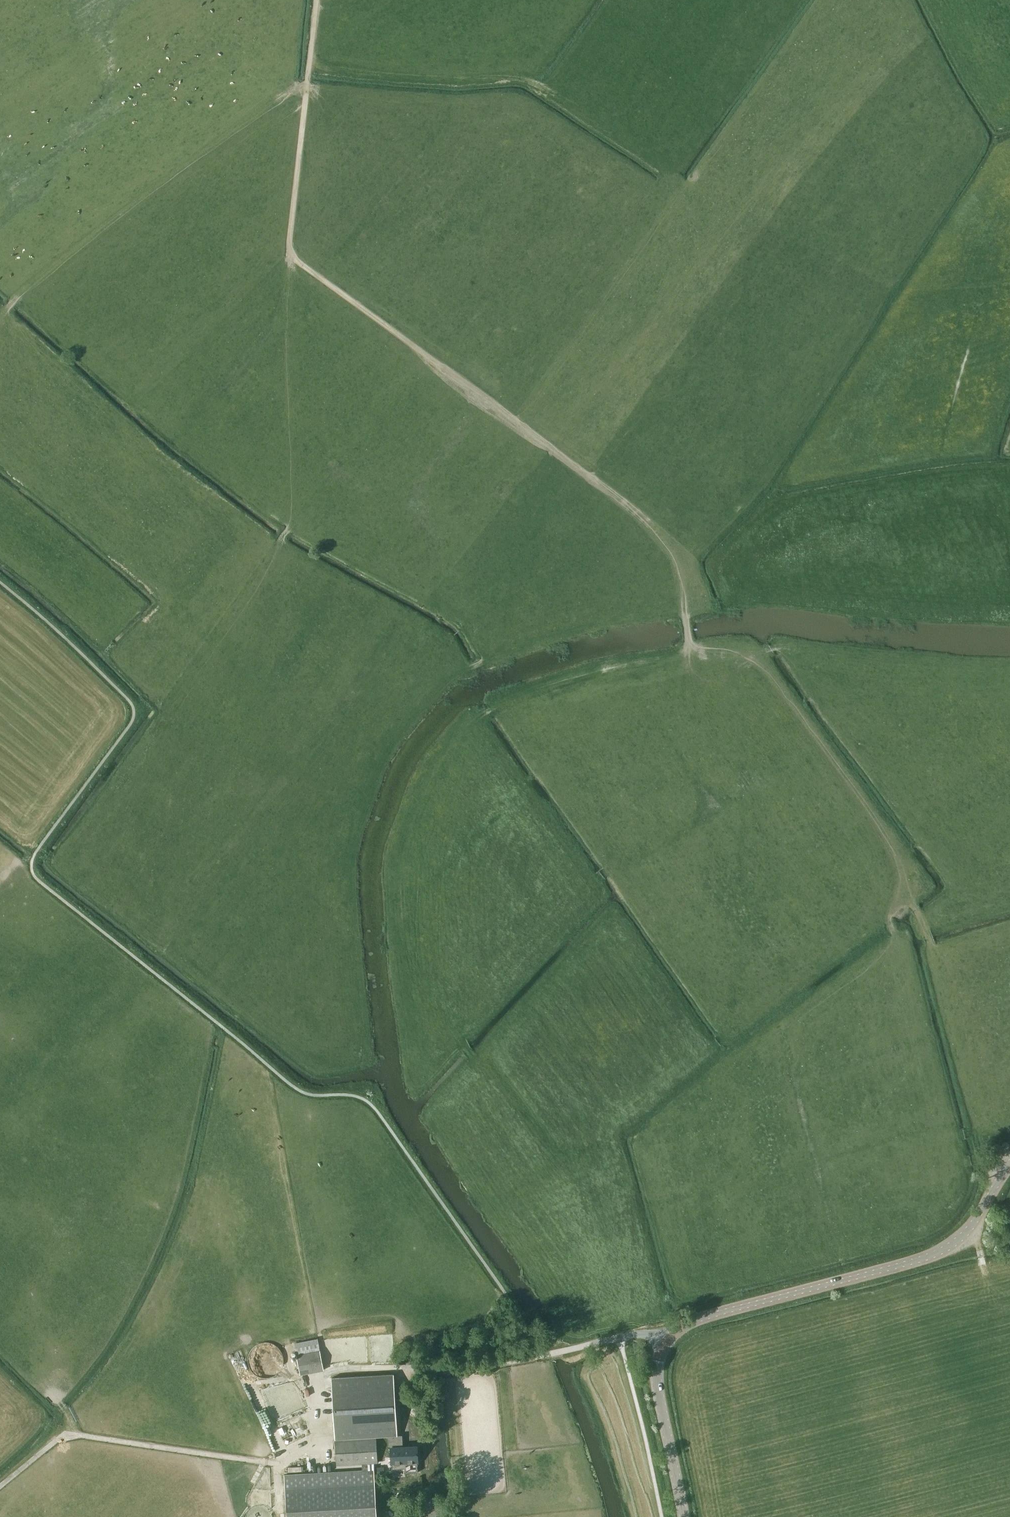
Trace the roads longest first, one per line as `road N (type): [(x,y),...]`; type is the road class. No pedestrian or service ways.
road 1 (tertiary): [(685,1516),(657,1386),(666,1339),(692,1321),(938,1252),(969,1226),(1009,1161)]
road 2 (track): [(317,0),(288,253),(442,367)]

